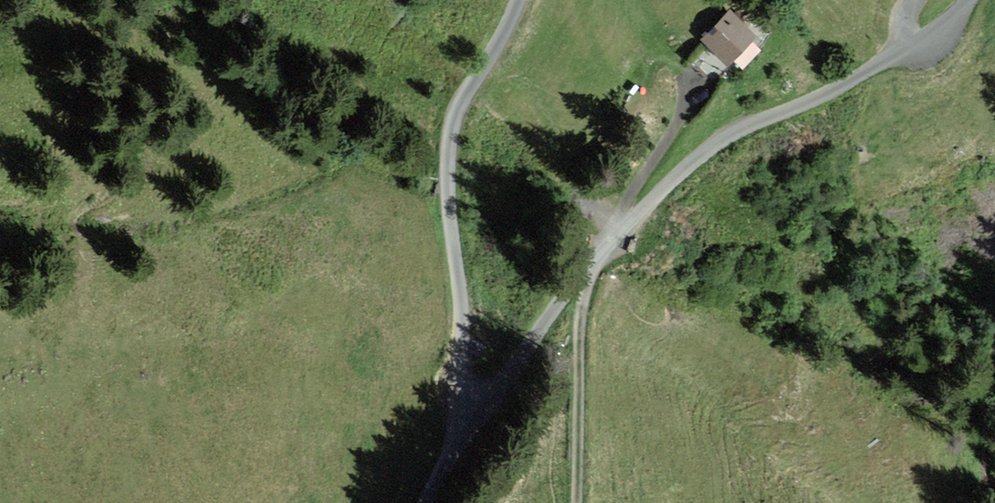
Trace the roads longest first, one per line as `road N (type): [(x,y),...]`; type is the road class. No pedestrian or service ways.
road 1 (unclassified): [(913,41),(833,93),(712,145),(608,243),(509,374),(497,386),(481,387)]
road 2 (unclassified): [(481,387),(462,369),(445,154),(463,95),(521,0)]
road 3 (track): [(576,502),(579,326),(592,265)]
road 4 (unclassified): [(430,502),(474,431),(481,387)]

